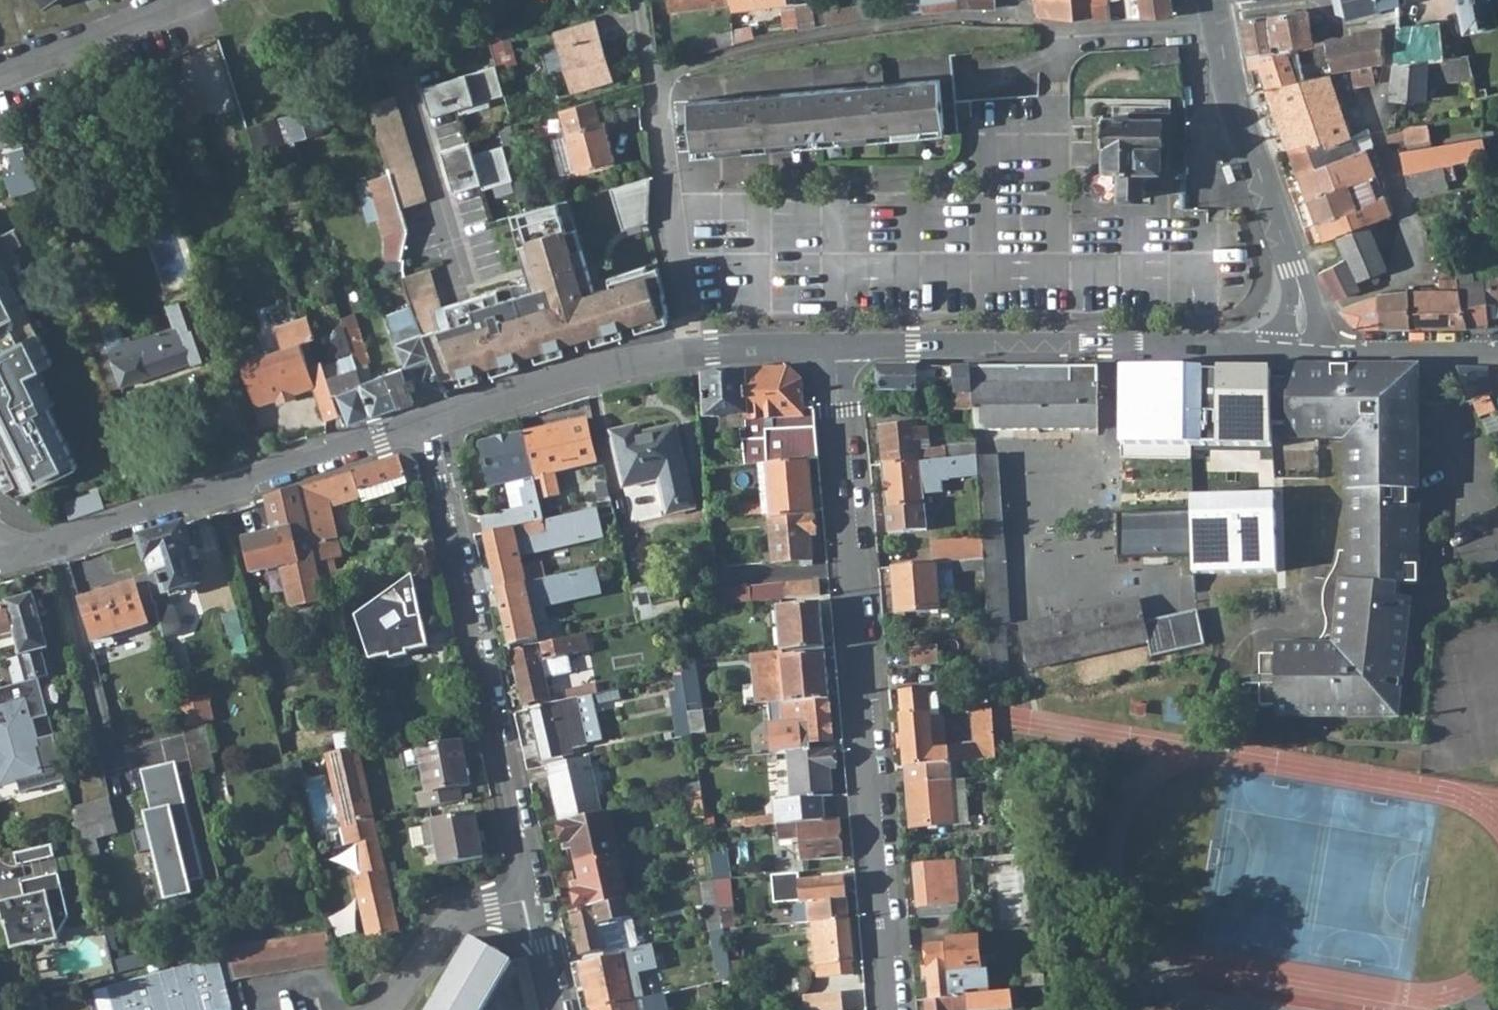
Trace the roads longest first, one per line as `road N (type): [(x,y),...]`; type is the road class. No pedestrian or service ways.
road 1 (residential): [(838,344),(892,1009)]
road 2 (residential): [(434,421),(483,678),(561,1009)]
road 3 (tertiary): [(434,421),(0,557)]
road 4 (tertiary): [(1283,348),(838,344)]
road 5 (residential): [(691,353),(638,0)]
road 6 (tertiary): [(1300,291),(1219,34)]
road 7 (residential): [(951,15),(1106,33),(1219,34)]
road 8 (tertiary): [(691,353),(602,367),(434,421)]
road 9 (residential): [(0,73),(187,0)]
road 10 (tertiary): [(1320,349),(1497,357)]
road 11 (tertiary): [(838,344),(691,353)]

